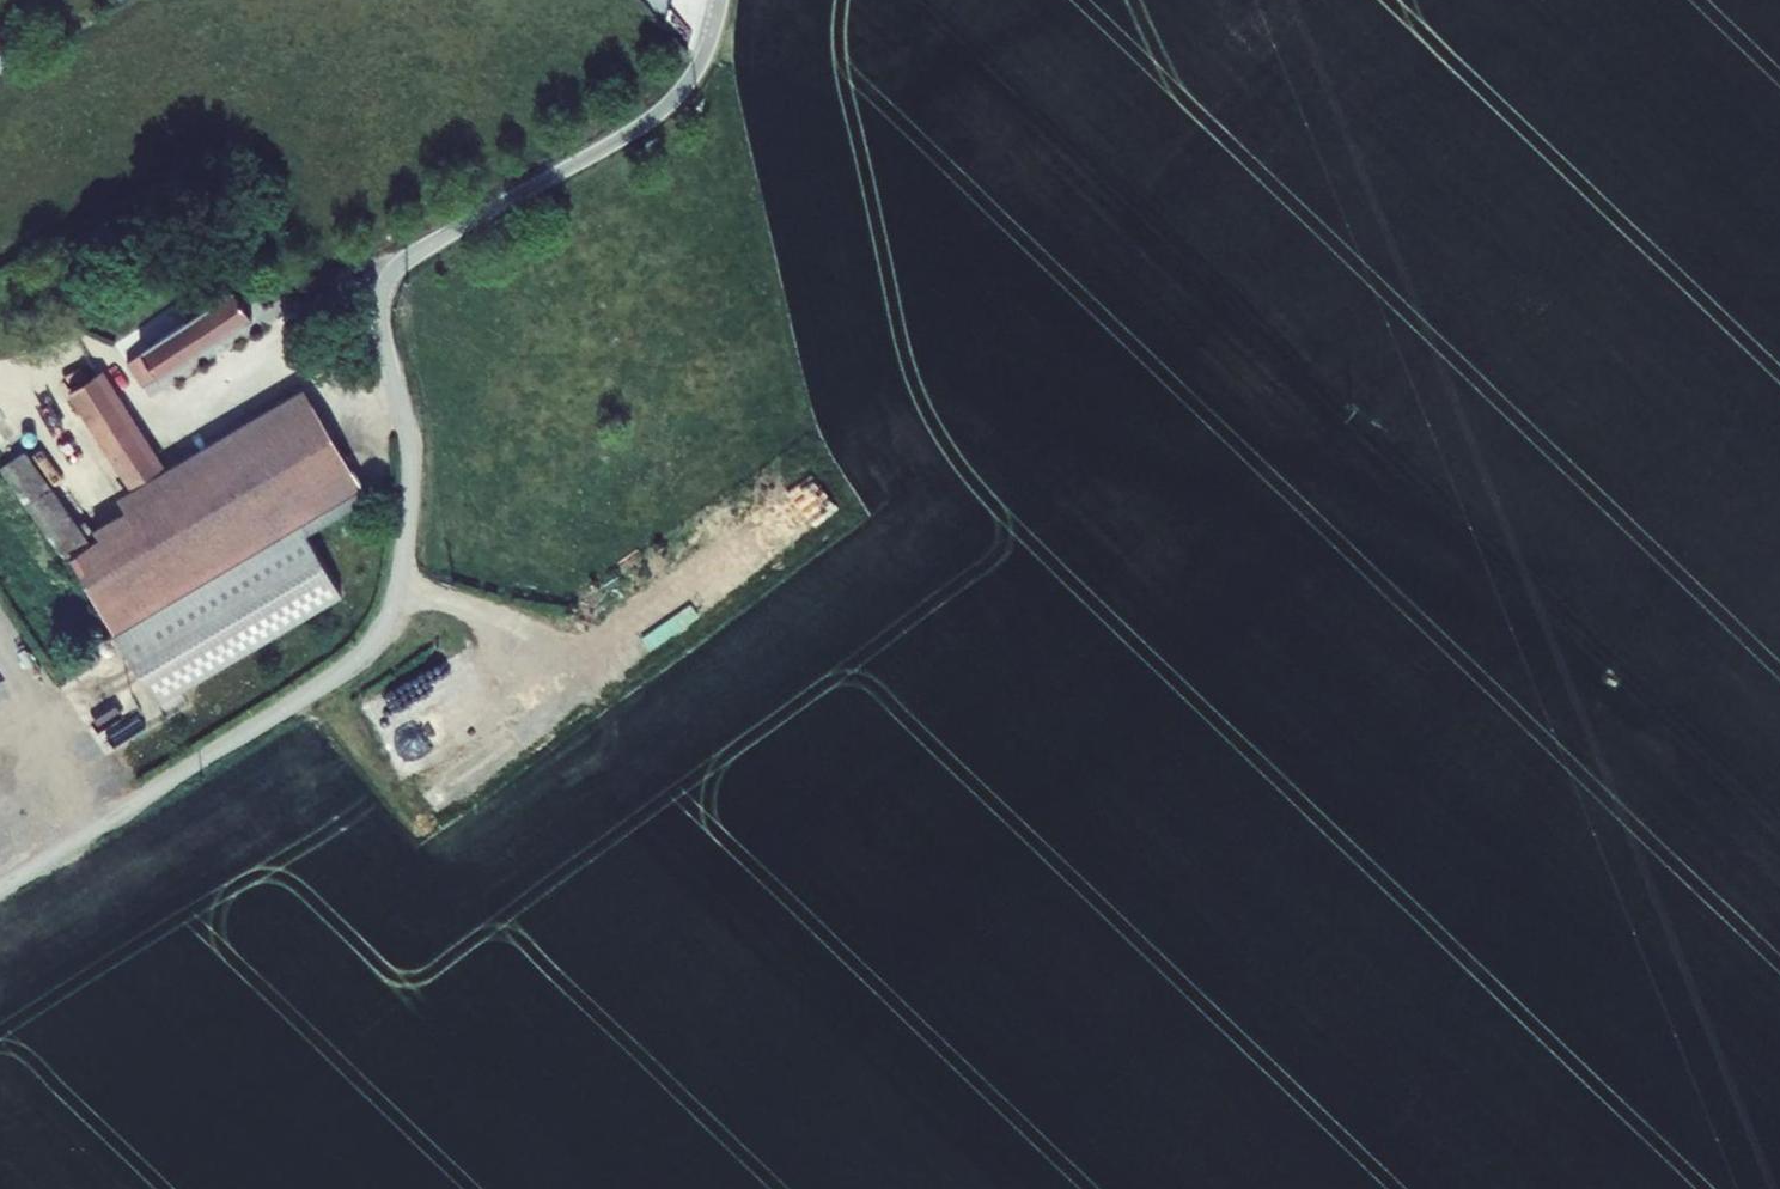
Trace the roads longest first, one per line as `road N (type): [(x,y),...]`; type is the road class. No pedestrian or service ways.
road 1 (residential): [(0,885),(335,676),(378,638),(394,602),(409,488),(382,323),(393,274),(423,247),(668,105),(703,55),(720,0)]

